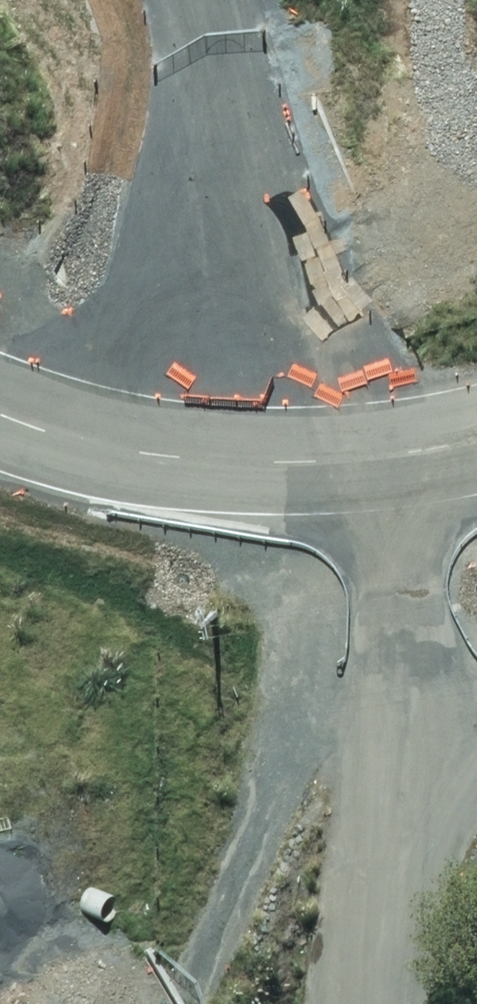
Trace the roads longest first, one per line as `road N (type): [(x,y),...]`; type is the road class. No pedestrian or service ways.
road 1 (track): [(138,479),(273,551),(355,662),(392,906)]
road 2 (track): [(415,483),(386,1003)]
road 3 (track): [(196,0),(206,32),(240,492)]
road 4 (residential): [(476,467),(415,483),(240,492),(138,479),(0,420)]
road 5 (track): [(476,810),(427,926),(407,1003)]

